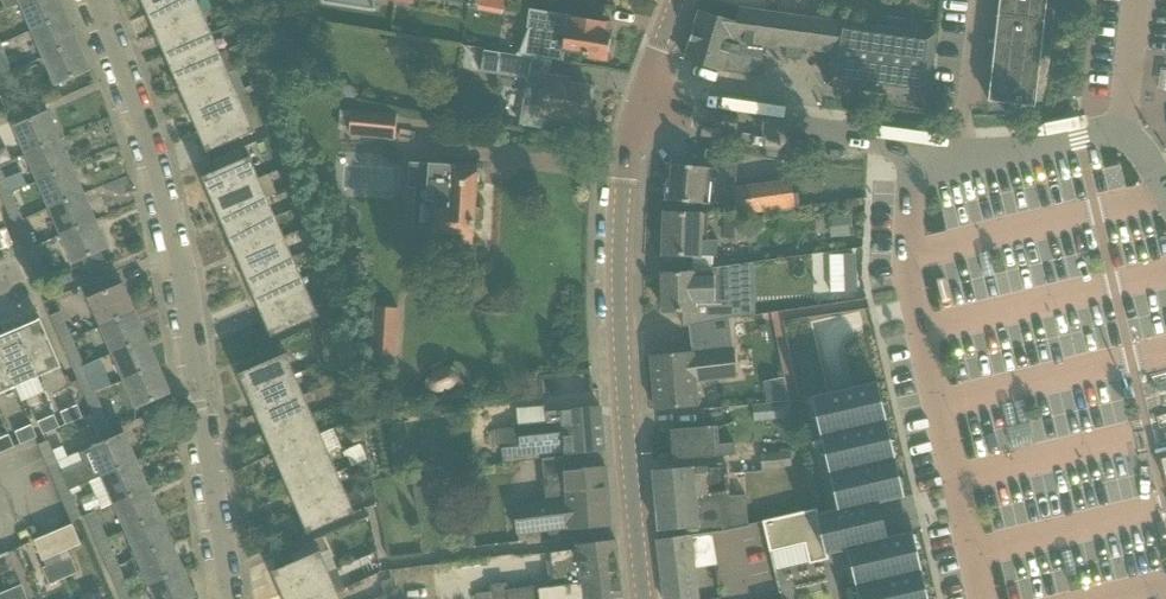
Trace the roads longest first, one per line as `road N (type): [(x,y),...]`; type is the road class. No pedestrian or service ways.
road 1 (residential): [(237,598),(171,250),(132,96),(95,0)]
road 2 (tertiary): [(681,0),(630,160),(619,282),(644,598)]

